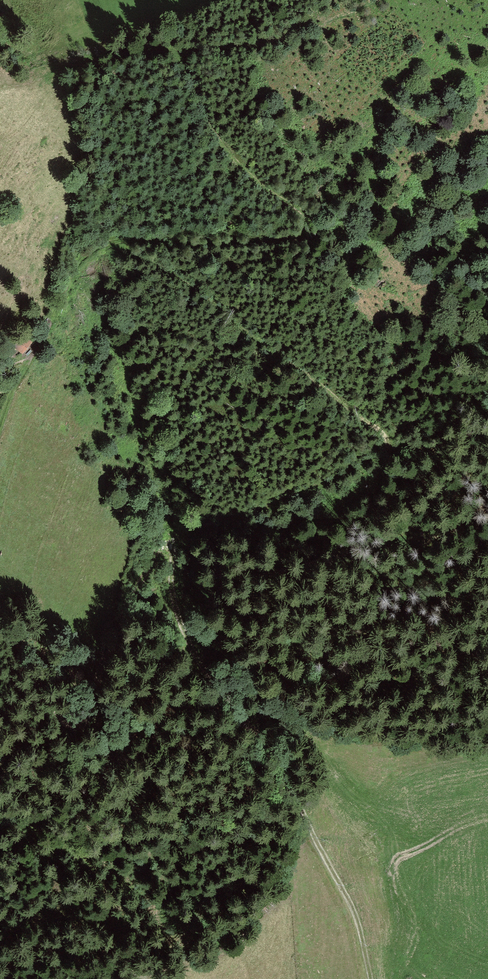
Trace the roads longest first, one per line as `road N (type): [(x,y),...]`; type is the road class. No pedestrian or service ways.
road 1 (track): [(116,242),(227,312),(379,429),(388,446),(339,477),(172,539),(121,619),(77,725),(68,726),(0,618)]
road 2 (track): [(172,539),(172,588),(189,640),(281,765),(357,916),(372,978)]
road 3 (track): [(97,248),(248,243),(304,231),(304,213),(223,148),(187,66)]
road 4 (track): [(0,429),(74,269),(97,248)]

